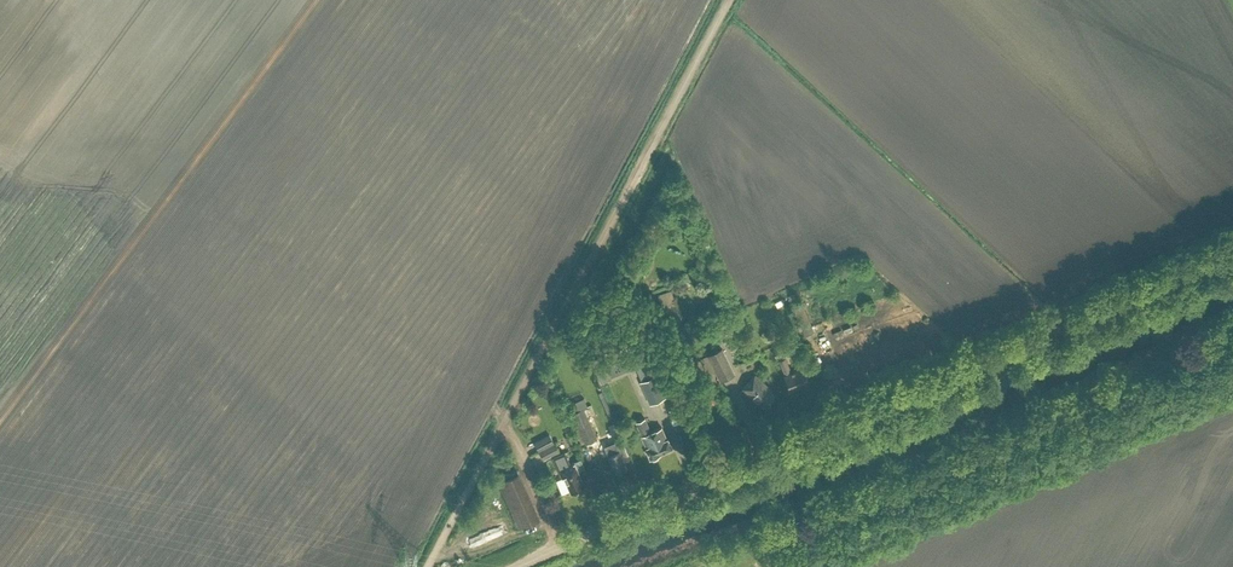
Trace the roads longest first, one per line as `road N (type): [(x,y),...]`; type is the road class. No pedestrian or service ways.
road 1 (unclassified): [(1232,254),(514,566)]
road 2 (track): [(727,0),(427,566)]
road 3 (track): [(1232,336),(694,566)]

